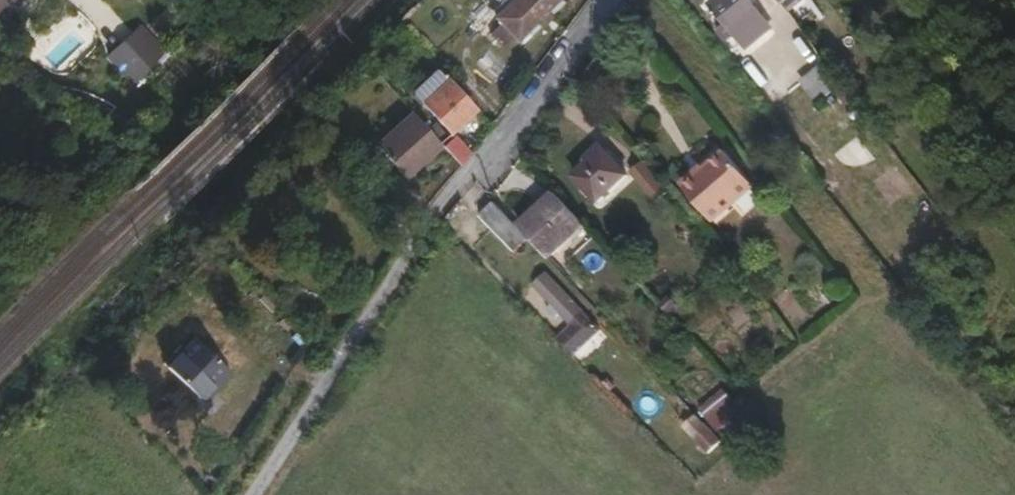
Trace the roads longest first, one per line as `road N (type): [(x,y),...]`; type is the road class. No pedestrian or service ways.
road 1 (unclassified): [(253,494),(435,220),(604,0)]

